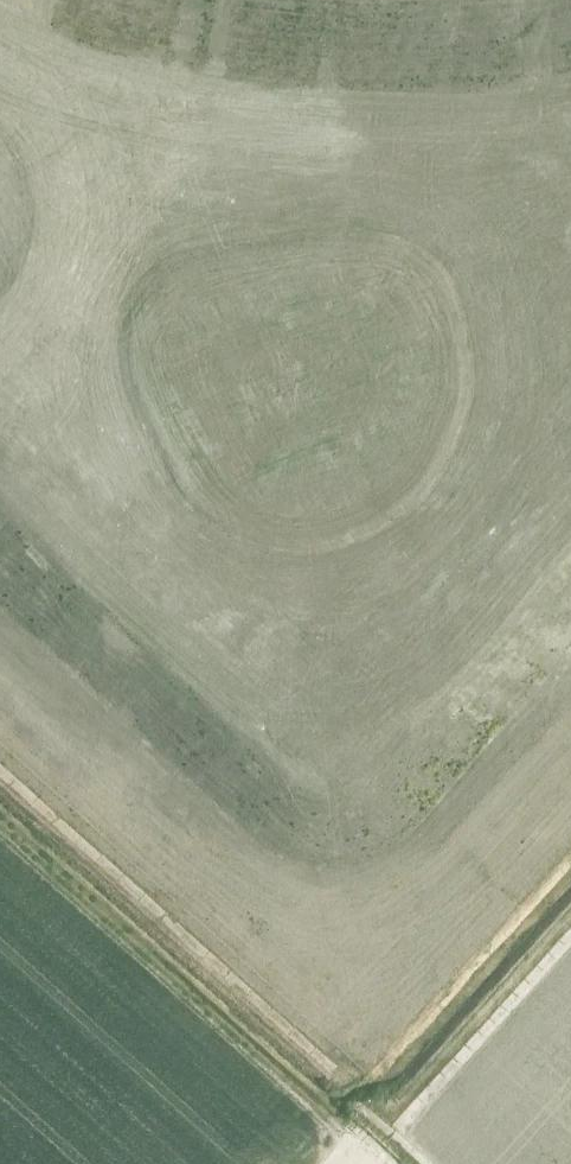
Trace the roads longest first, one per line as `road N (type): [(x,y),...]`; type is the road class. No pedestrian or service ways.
road 1 (track): [(0,473),(84,573),(211,639),(336,630),(462,551),(528,436),(570,324)]
road 2 (track): [(333,1163),(350,1146),(365,1160),(570,933)]

